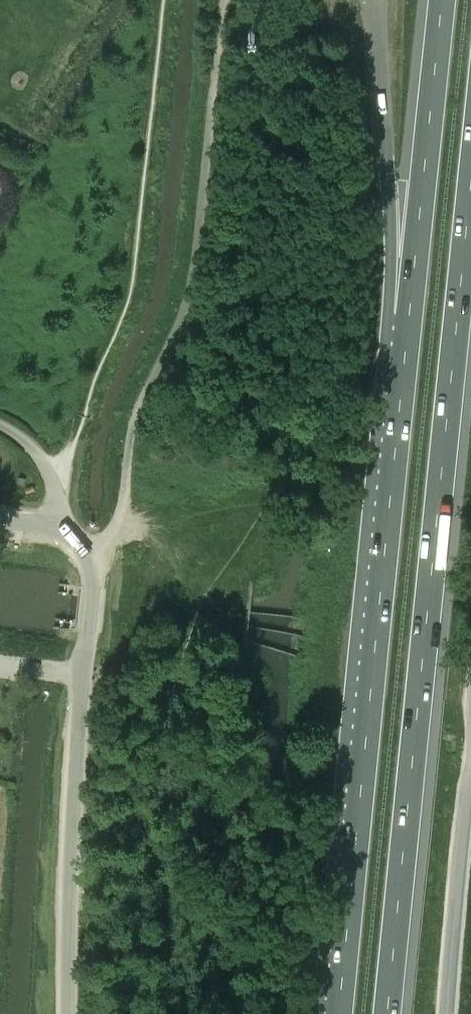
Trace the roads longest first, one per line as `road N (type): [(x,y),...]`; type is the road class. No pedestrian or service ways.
road 1 (motorway): [(386,1013),(470,171)]
road 2 (motorway): [(402,395),(340,1013)]
road 3 (tertiary): [(71,1013),(91,556),(54,523),(0,518)]
road 4 (motorway): [(443,0),(402,395)]
road 5 (motorway): [(374,0),(387,303),(402,395)]
road 6 (tertiary): [(446,1013),(470,764)]

